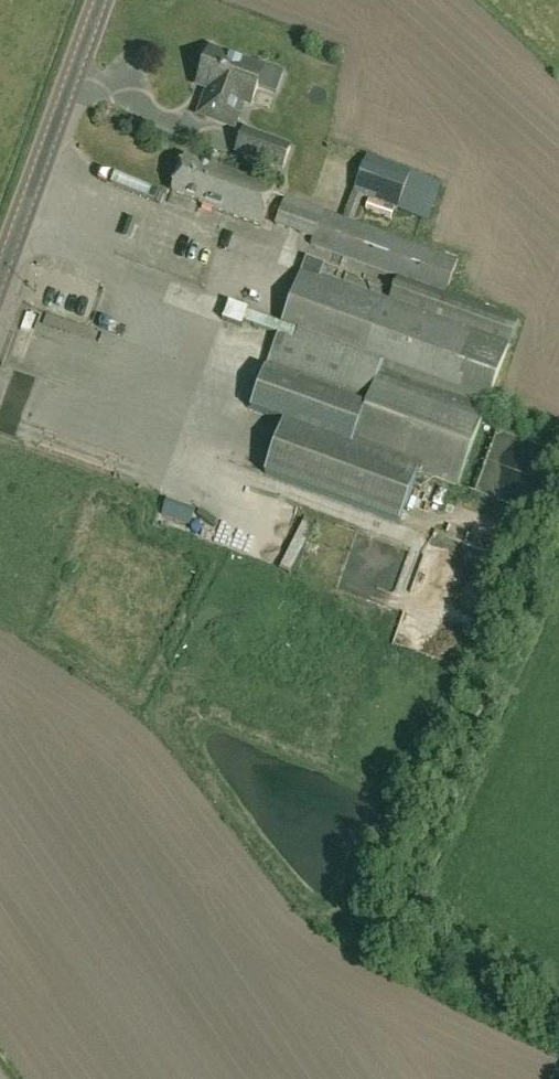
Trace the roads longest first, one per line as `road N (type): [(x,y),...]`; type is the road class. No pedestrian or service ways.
road 1 (tertiary): [(0,277),(105,0)]

